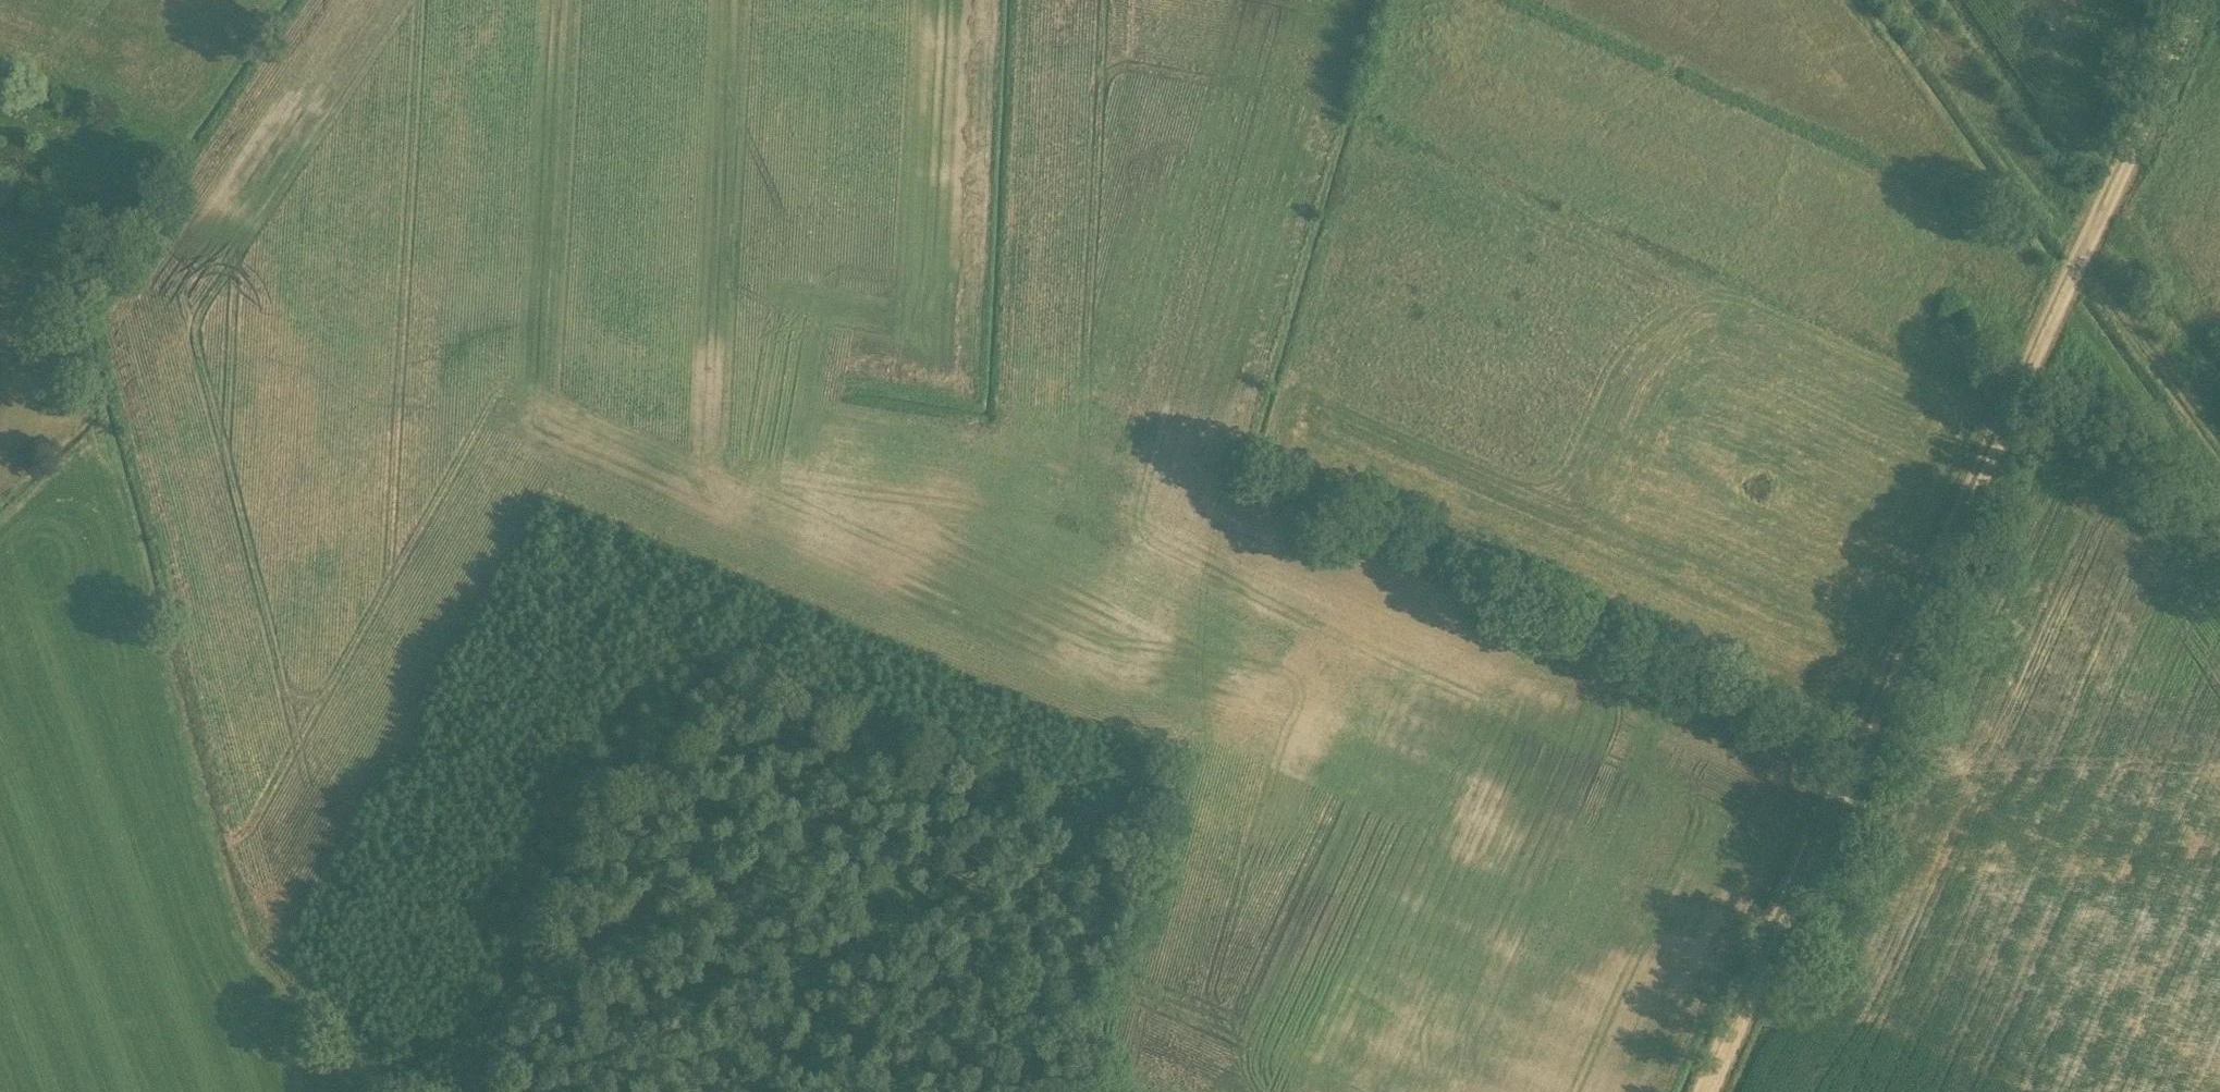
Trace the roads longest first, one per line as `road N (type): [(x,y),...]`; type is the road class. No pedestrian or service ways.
road 1 (track): [(2180,0),(1696,1091)]

